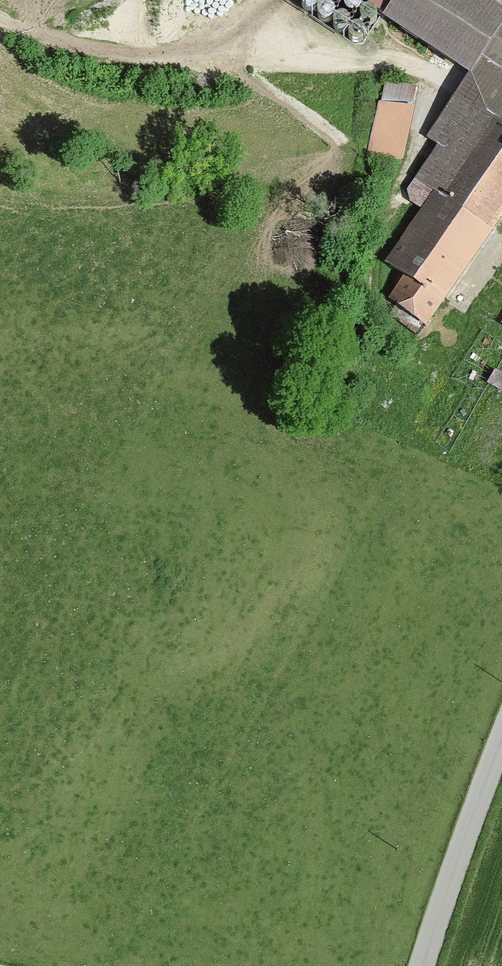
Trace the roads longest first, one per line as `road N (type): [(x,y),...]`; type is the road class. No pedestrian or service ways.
road 1 (tertiary): [(425,965),(501,743)]

